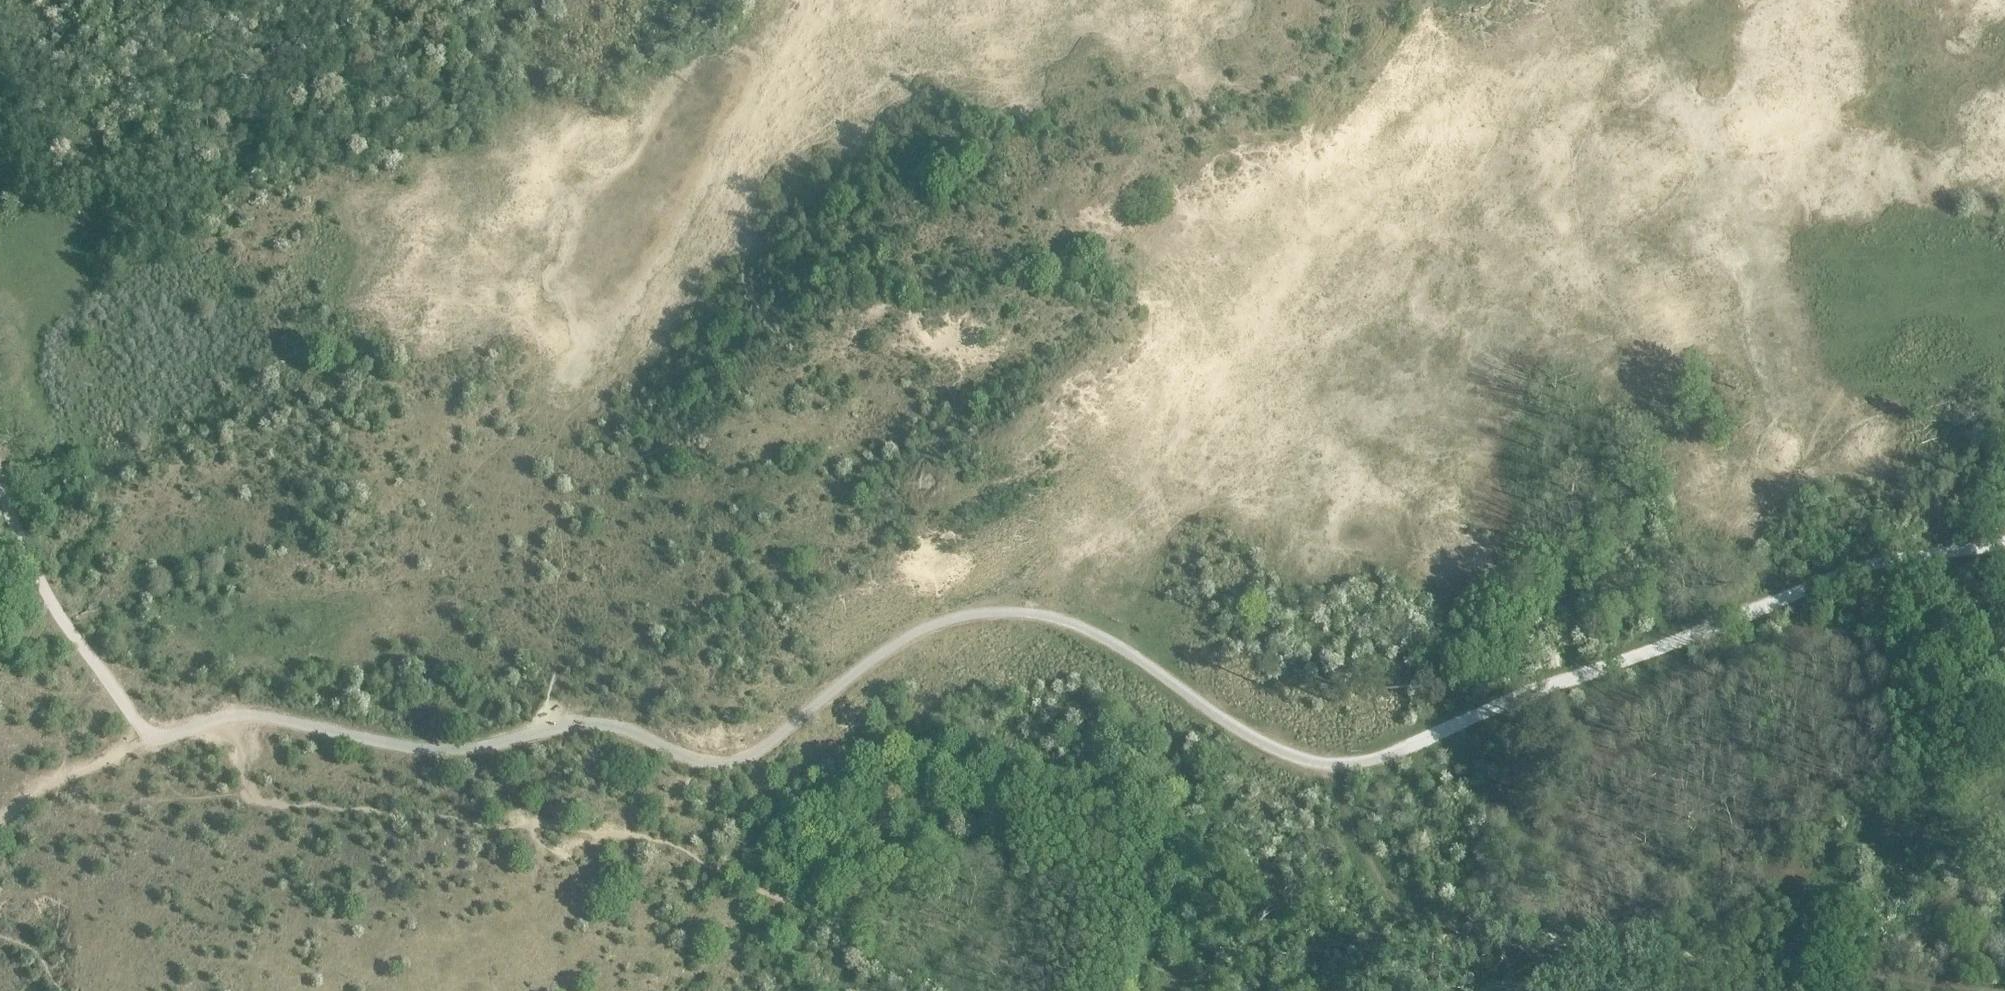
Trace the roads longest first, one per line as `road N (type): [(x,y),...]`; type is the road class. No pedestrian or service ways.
road 1 (track): [(1398,912),(1440,924),(1995,990)]
road 2 (track): [(1330,764),(1398,912)]

